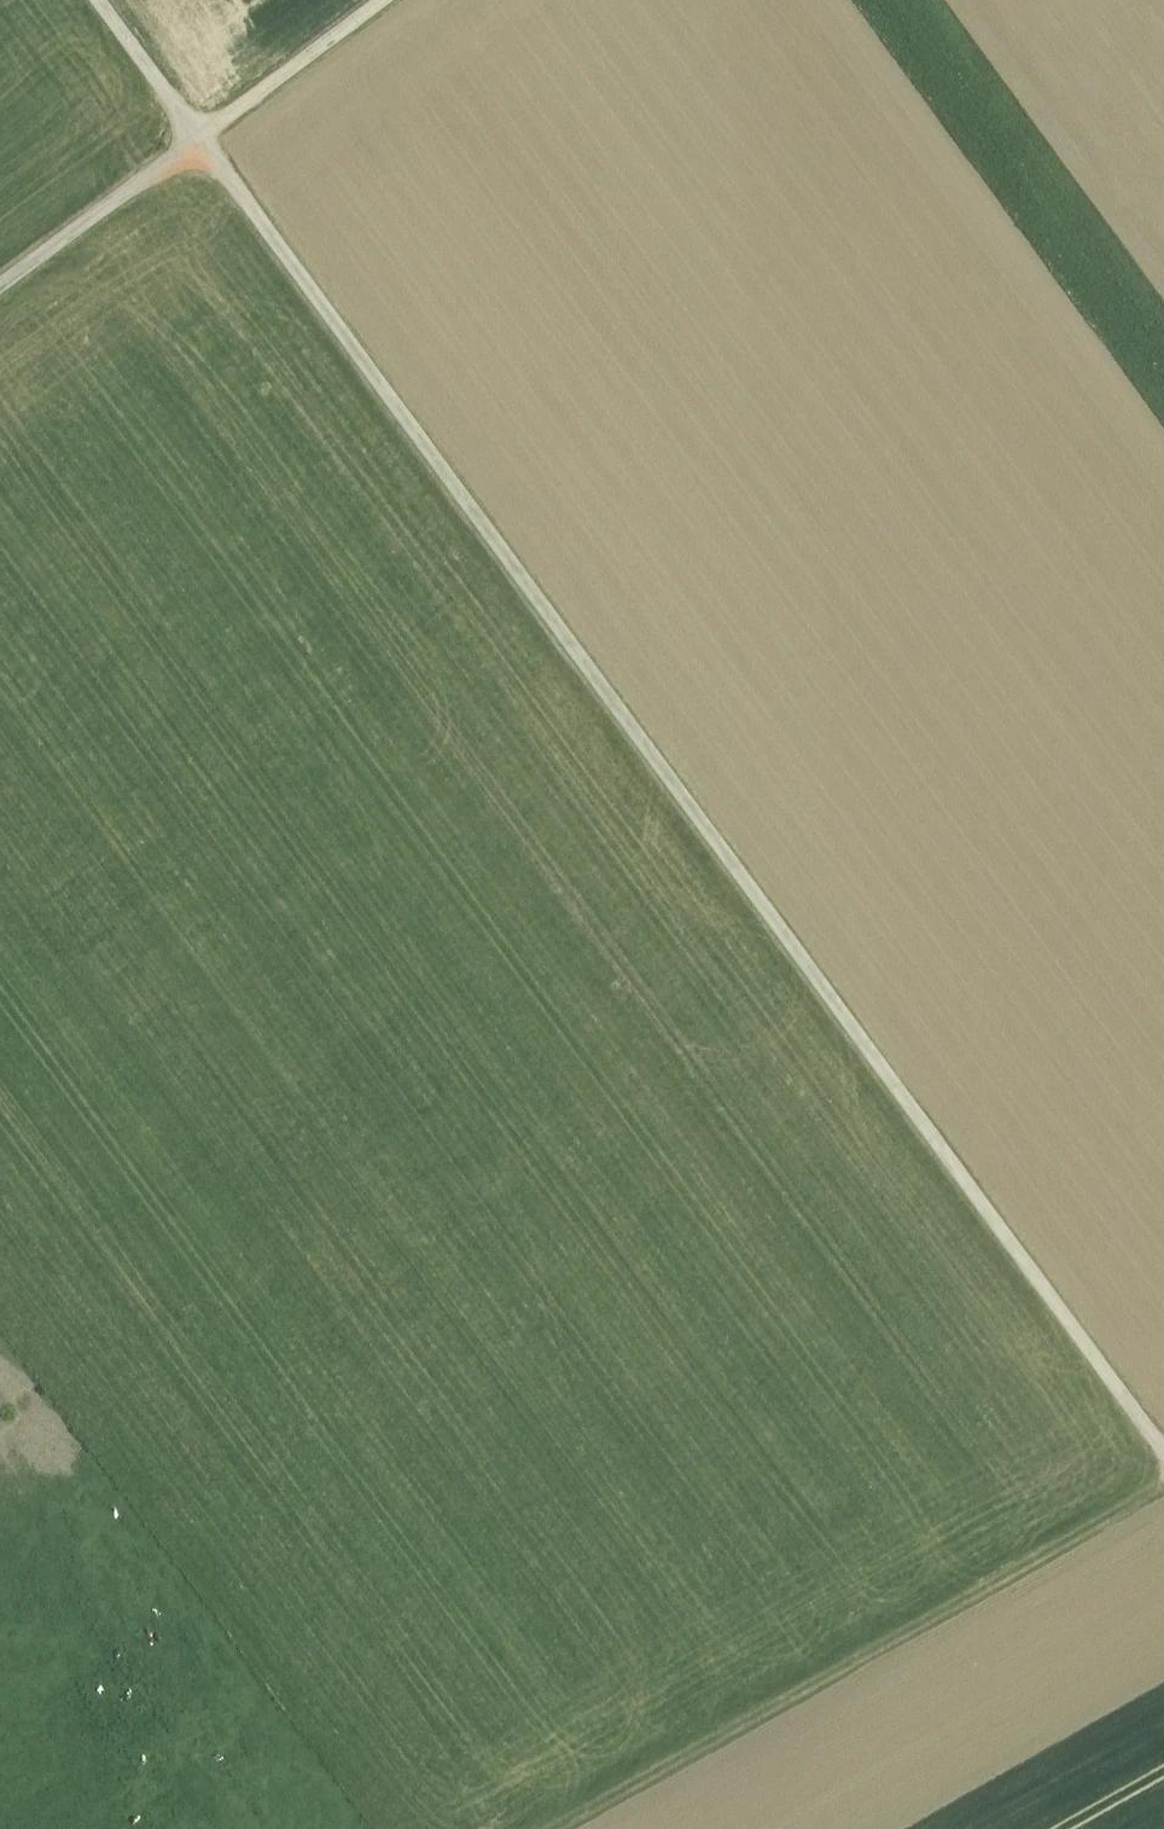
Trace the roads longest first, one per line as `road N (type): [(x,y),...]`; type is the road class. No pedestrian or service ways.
road 1 (unclassified): [(1163,1450),(201,141)]
road 2 (track): [(558,1828),(1163,1489)]
road 3 (unclassified): [(0,287),(201,141)]
road 4 (unclassified): [(201,141),(388,0)]
road 5 (unclassified): [(201,141),(98,0)]

